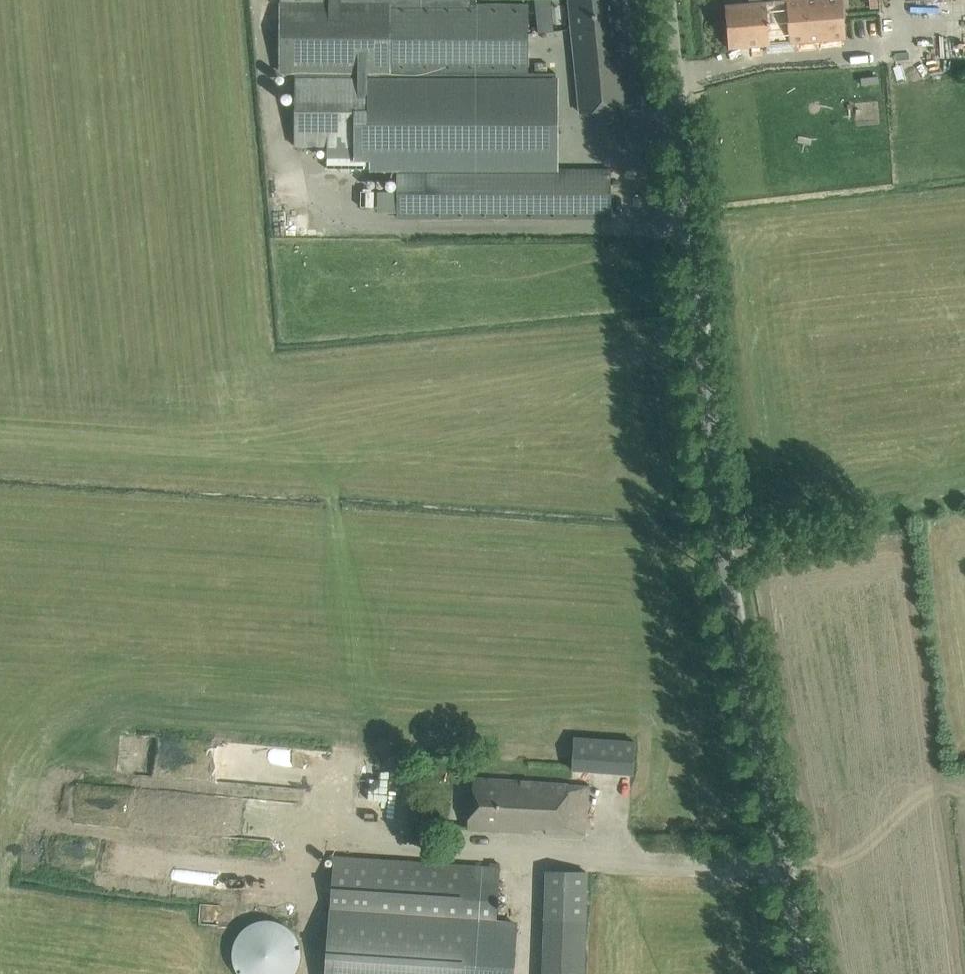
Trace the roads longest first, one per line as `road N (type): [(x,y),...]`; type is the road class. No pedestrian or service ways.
road 1 (unclassified): [(788,973),(716,618),(661,92),(658,0)]

